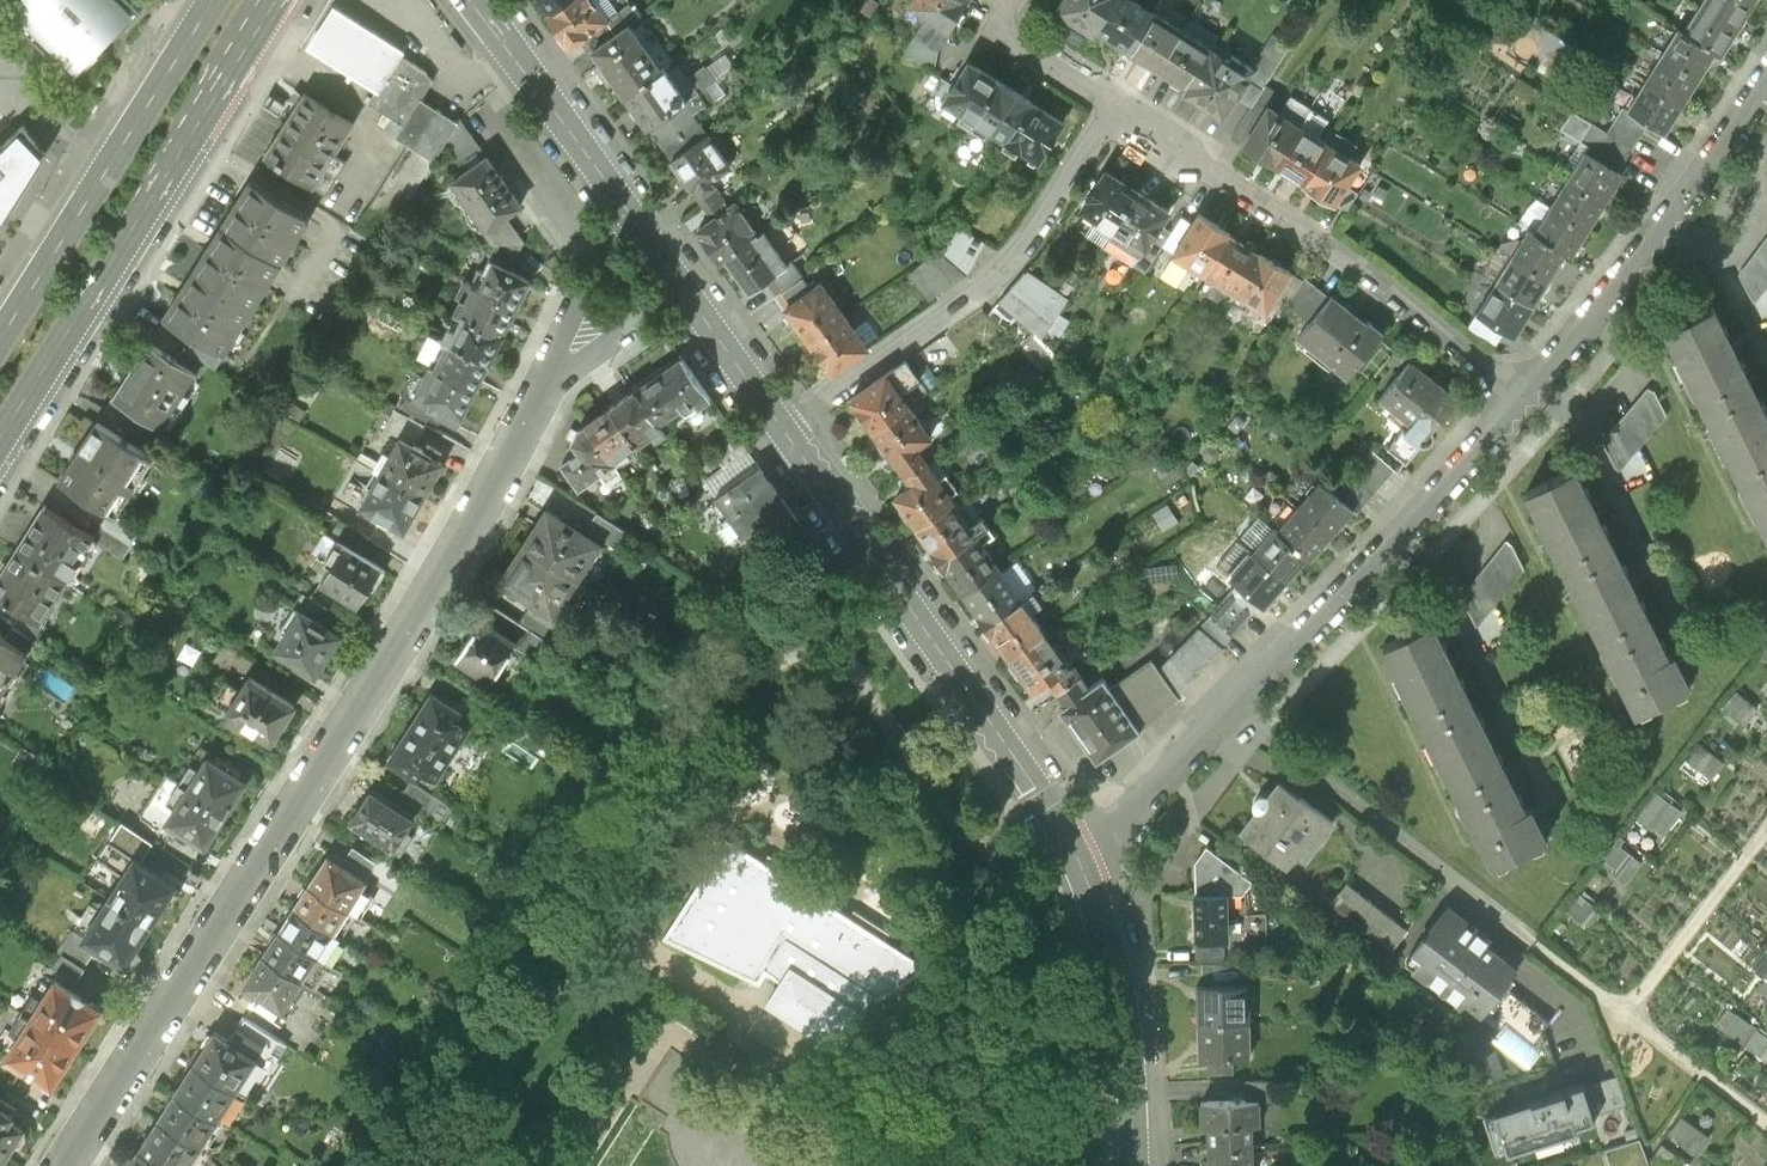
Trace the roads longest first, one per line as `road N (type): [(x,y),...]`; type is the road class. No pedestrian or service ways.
road 1 (residential): [(64,1165),(423,602),(545,385)]
road 2 (residential): [(1081,861),(1360,581),(1526,395)]
road 3 (tertiary): [(783,432),(1081,861)]
road 4 (primary): [(0,439),(276,0)]
road 5 (residential): [(1526,395),(1366,263),(1119,105)]
road 6 (residential): [(783,432),(1000,276),(1119,105)]
road 7 (primary): [(214,0),(0,340)]
road 8 (residential): [(1526,395),(1766,80)]
road 9 (tertiary): [(1081,861),(1109,933),(1130,1025),(1137,1165)]
road 10 (track): [(1535,947),(1766,1123)]
road 11 (residential): [(596,277),(489,119),(535,88)]
road 12 (track): [(1766,830),(1626,1013)]
road 13 (tertiary): [(681,288),(783,432)]
road 14 (residential): [(545,385),(681,288)]
road 15 (residential): [(1119,105),(1018,43),(1009,23),(1016,0)]
road 16 (tertiary): [(535,88),(628,216)]

